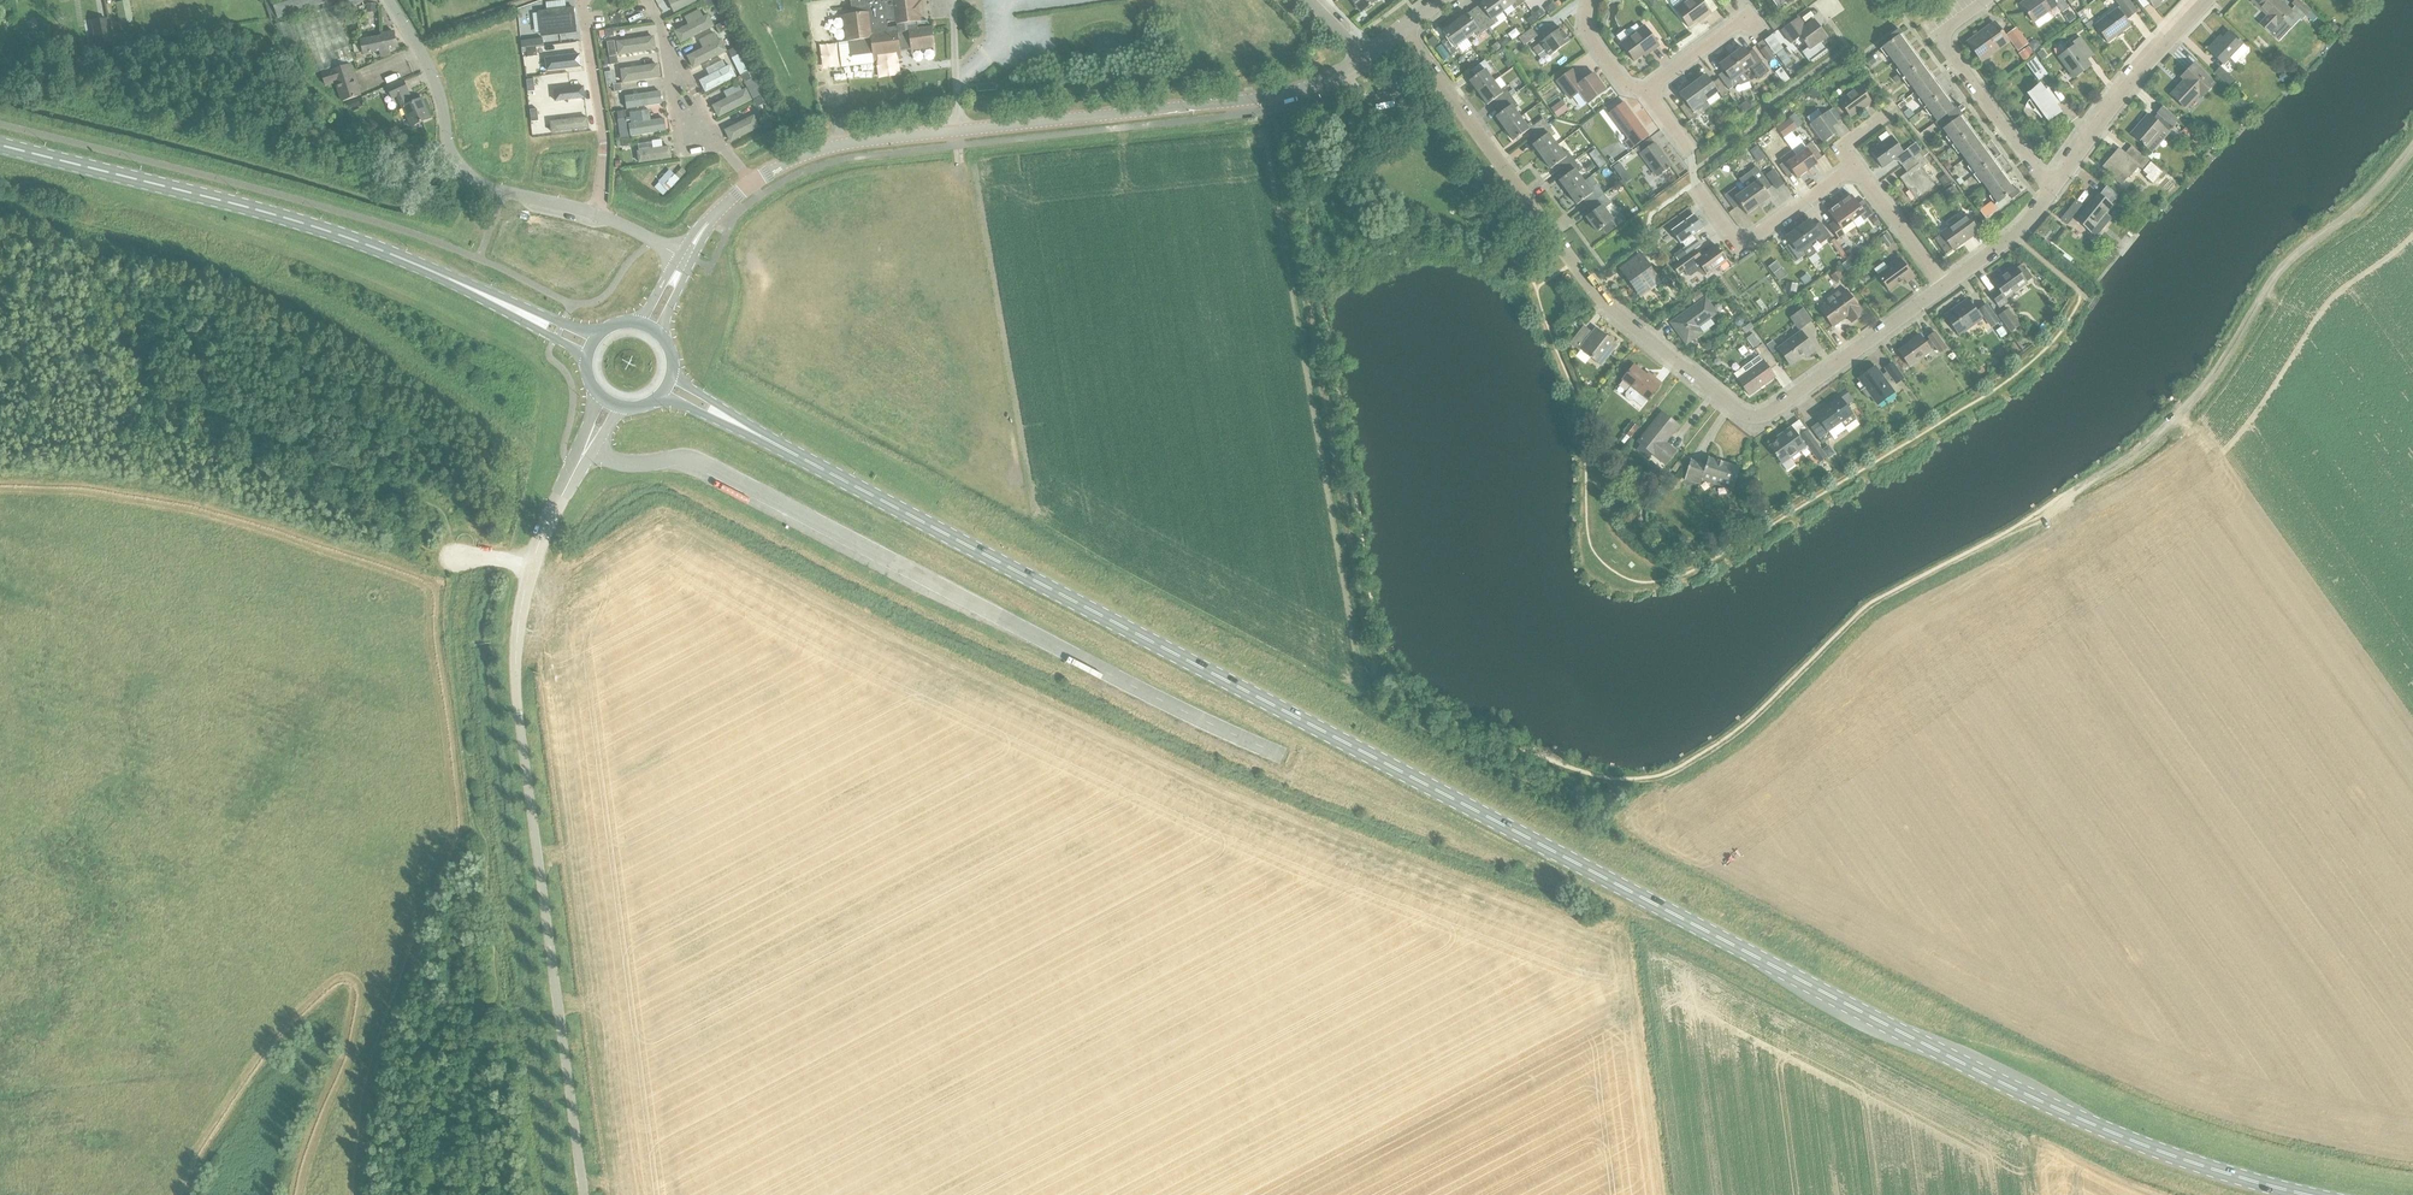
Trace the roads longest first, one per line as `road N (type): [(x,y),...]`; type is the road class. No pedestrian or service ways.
road 1 (secondary): [(2306,1194),(2080,1118),(668,389)]
road 2 (unclassified): [(1595,776),(1630,779),(1675,769),(1739,728),(1873,602),(2009,530),(2152,440),(2210,379),(2296,255),(2351,214),(2412,145)]
road 3 (unclassified): [(584,1194),(516,658),(521,598),(543,534),(612,404)]
road 4 (residential): [(1400,29),(1611,305),(1756,424),(1945,288)]
road 5 (track): [(491,550),(474,585),(467,640),(494,834),(489,871),(503,971),(437,1194)]
road 6 (tertiary): [(752,182),(842,146),(1271,97),(1315,84),(1363,56)]
road 7 (secondary): [(592,349),(408,260),(286,218),(0,145)]
road 8 (unclassified): [(596,210),(507,189),(469,170),(437,79),(392,0)]
road 9 (residential): [(2051,191),(2117,91),(2202,0)]
road 10 (residential): [(2051,191),(1944,37),(1985,0)]
road 11 (residential): [(596,210),(607,145),(585,0)]
road 12 (residential): [(646,0),(726,153),(752,182)]
road 13 (residential): [(1854,163),(1742,241),(1696,186)]
road 14 (residential): [(1945,288),(1854,163)]
road 15 (residential): [(1945,288),(2051,191)]
road 16 (residential): [(1751,17),(1650,93)]
road 17 (residential): [(1650,93),(1630,87),(1588,33),(1590,0)]

